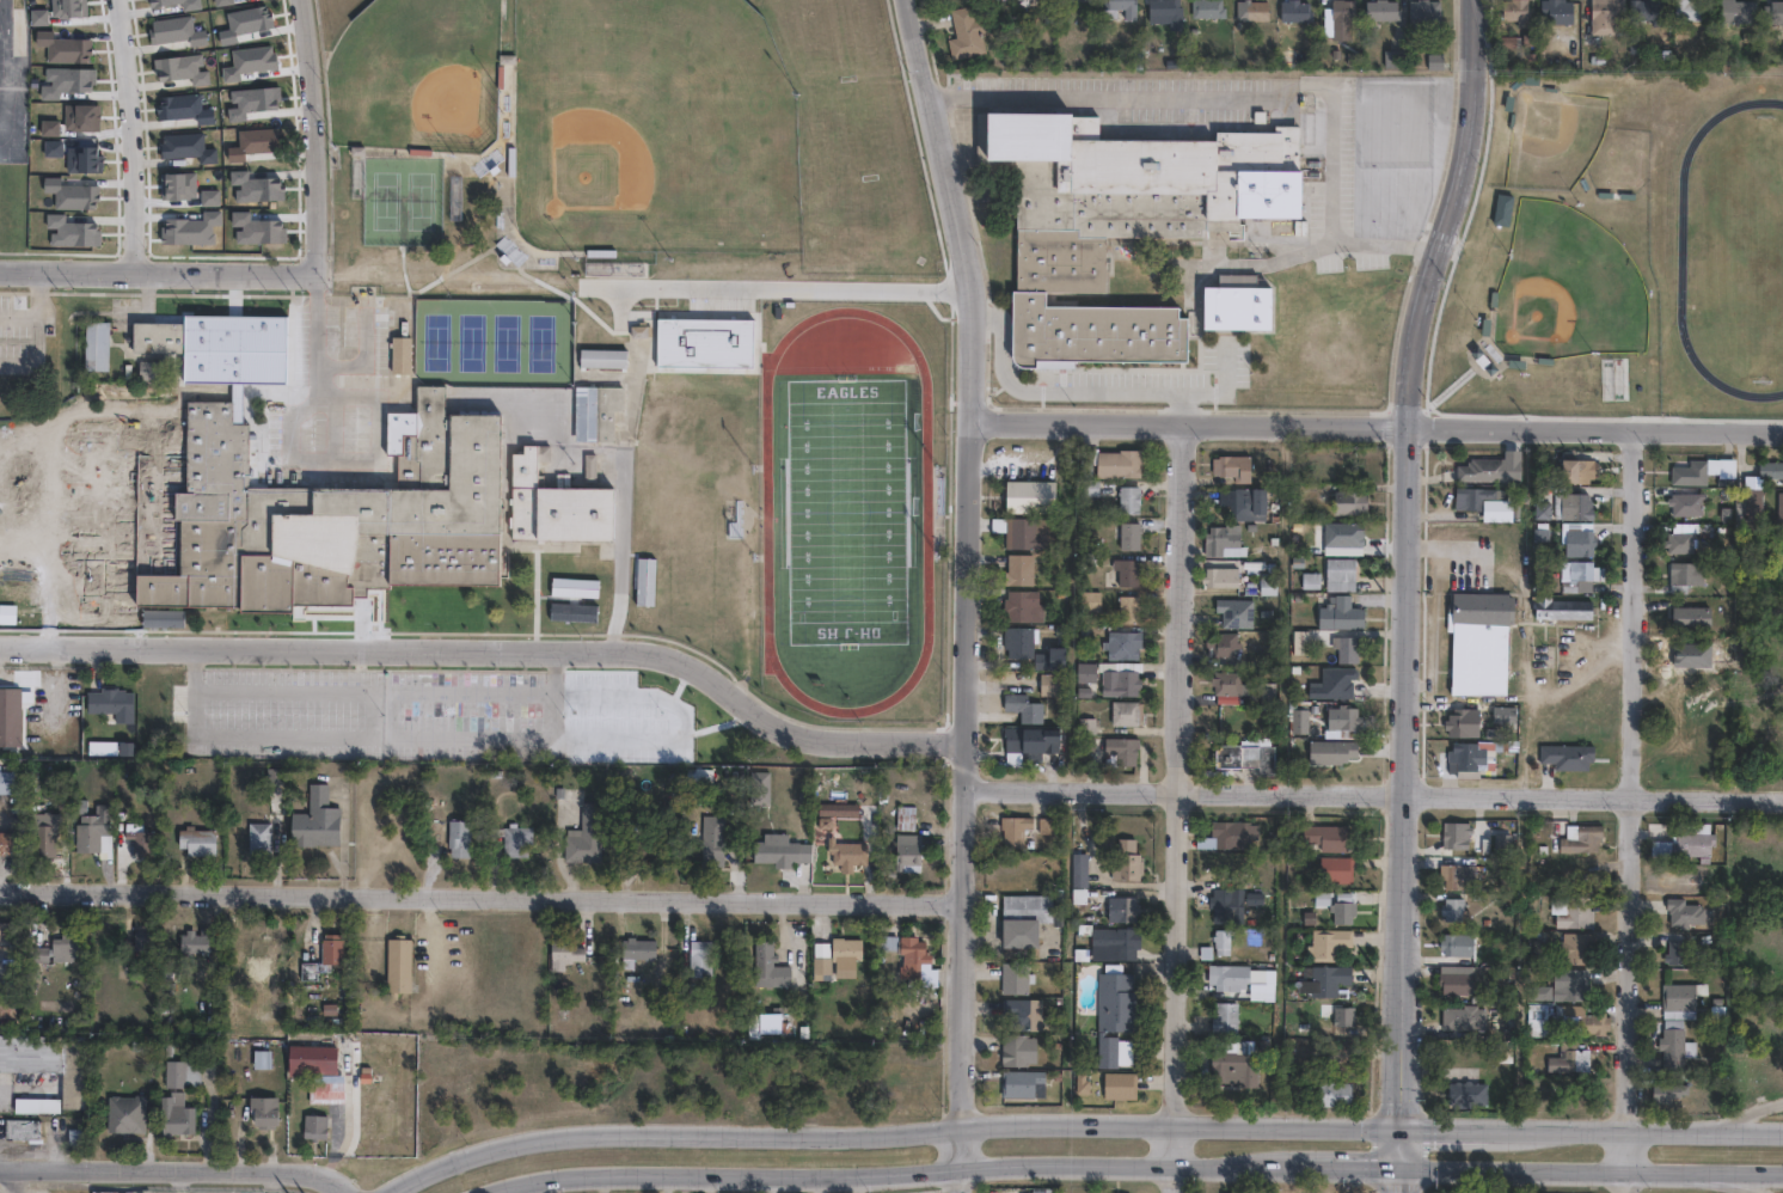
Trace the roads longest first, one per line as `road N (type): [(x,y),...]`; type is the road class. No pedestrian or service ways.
road 1 (residential): [(963,1192),(973,317),(964,243),(904,0)]
road 2 (tertiary): [(1477,0),(1465,185),(1411,342),(1403,1126)]
road 3 (secondary): [(1403,1126),(566,1137),(496,1151),(391,1192)]
road 4 (residential): [(0,642),(641,646),(709,666),(755,706),(814,736),(969,744)]
road 5 (residential): [(0,892),(967,901)]
road 6 (secondary): [(484,1192),(580,1174),(1297,1162)]
road 7 (residential): [(968,789),(1782,798)]
road 8 (residential): [(973,427),(1782,432)]
road 9 (residential): [(1174,1192),(1185,427)]
road 10 (residential): [(1626,1130),(1634,430)]
road 11 (secondary): [(1403,1162),(1782,1171)]
road 12 (secondary): [(1782,1134),(1403,1126)]
road 13 (residential): [(0,276),(292,283),(314,270),(323,228)]
road 14 (residential): [(0,1168),(261,1170),(313,1176),(341,1192)]
road 15 (residential): [(119,0),(137,279)]
road 16 (residential): [(323,228),(300,0)]

